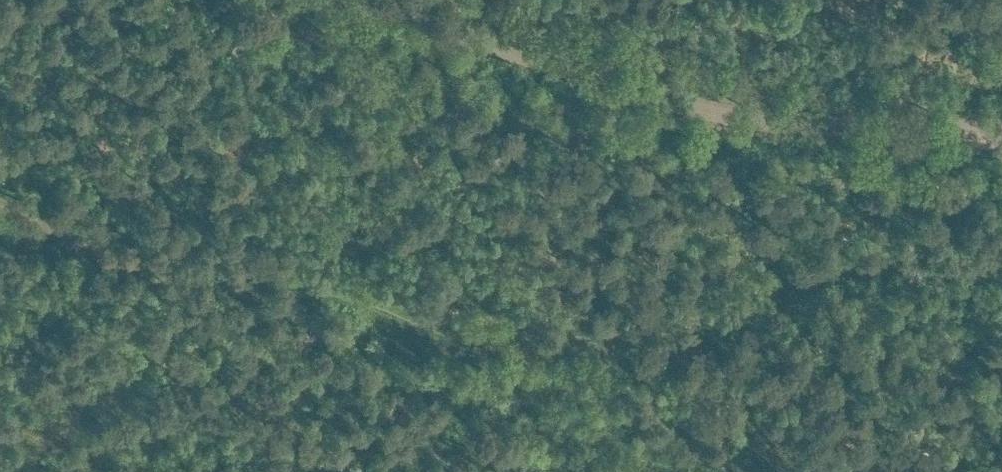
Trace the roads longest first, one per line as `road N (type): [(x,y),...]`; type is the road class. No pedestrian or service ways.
road 1 (tertiary): [(441,0),(810,115),(1001,141)]

